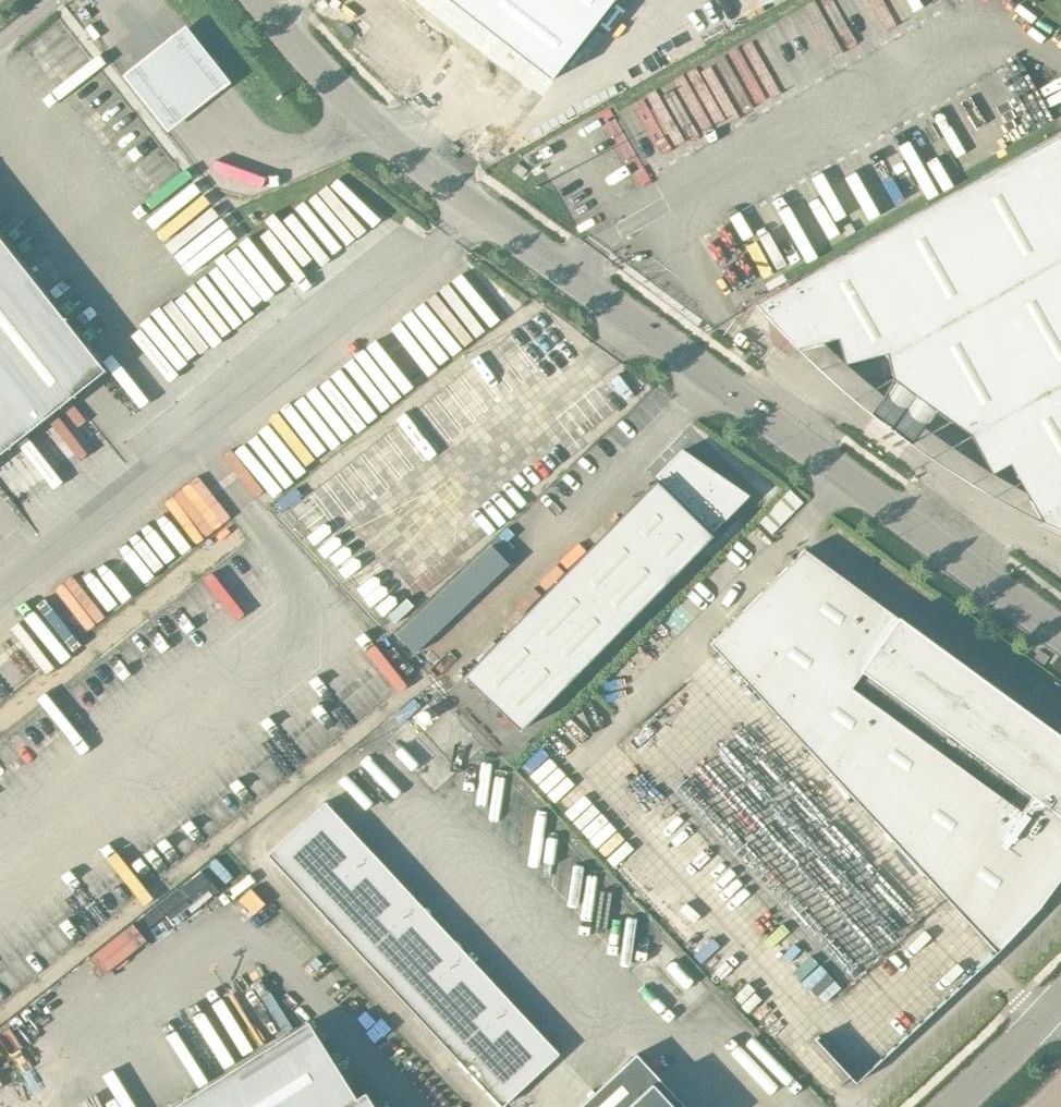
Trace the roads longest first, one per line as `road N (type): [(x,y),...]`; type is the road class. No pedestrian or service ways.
road 1 (unclassified): [(262,0),(371,125),(438,181),(1060,630)]
road 2 (unclassified): [(951,1106),(1060,1002)]

